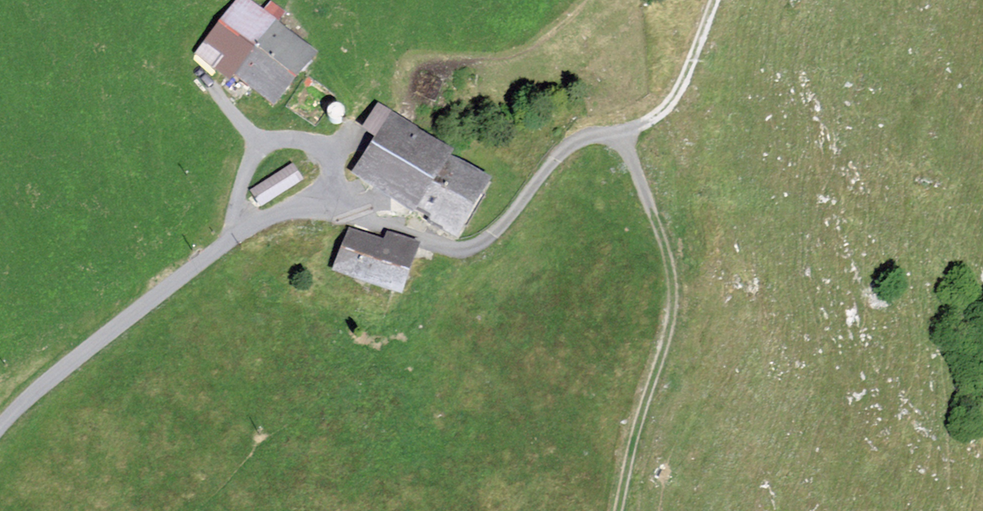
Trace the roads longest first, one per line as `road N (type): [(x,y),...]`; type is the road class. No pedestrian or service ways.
road 1 (track): [(0,427),(40,386),(194,268),(285,212),(369,220),(456,251)]
road 2 (track): [(624,131),(674,294),(618,510)]
road 3 (track): [(332,213),(331,155),(312,143),(278,140),(240,188),(233,240)]
road 4 (track): [(624,131),(576,141),(504,226),(456,251)]
road 5 (track): [(718,0),(670,110),(624,131)]

